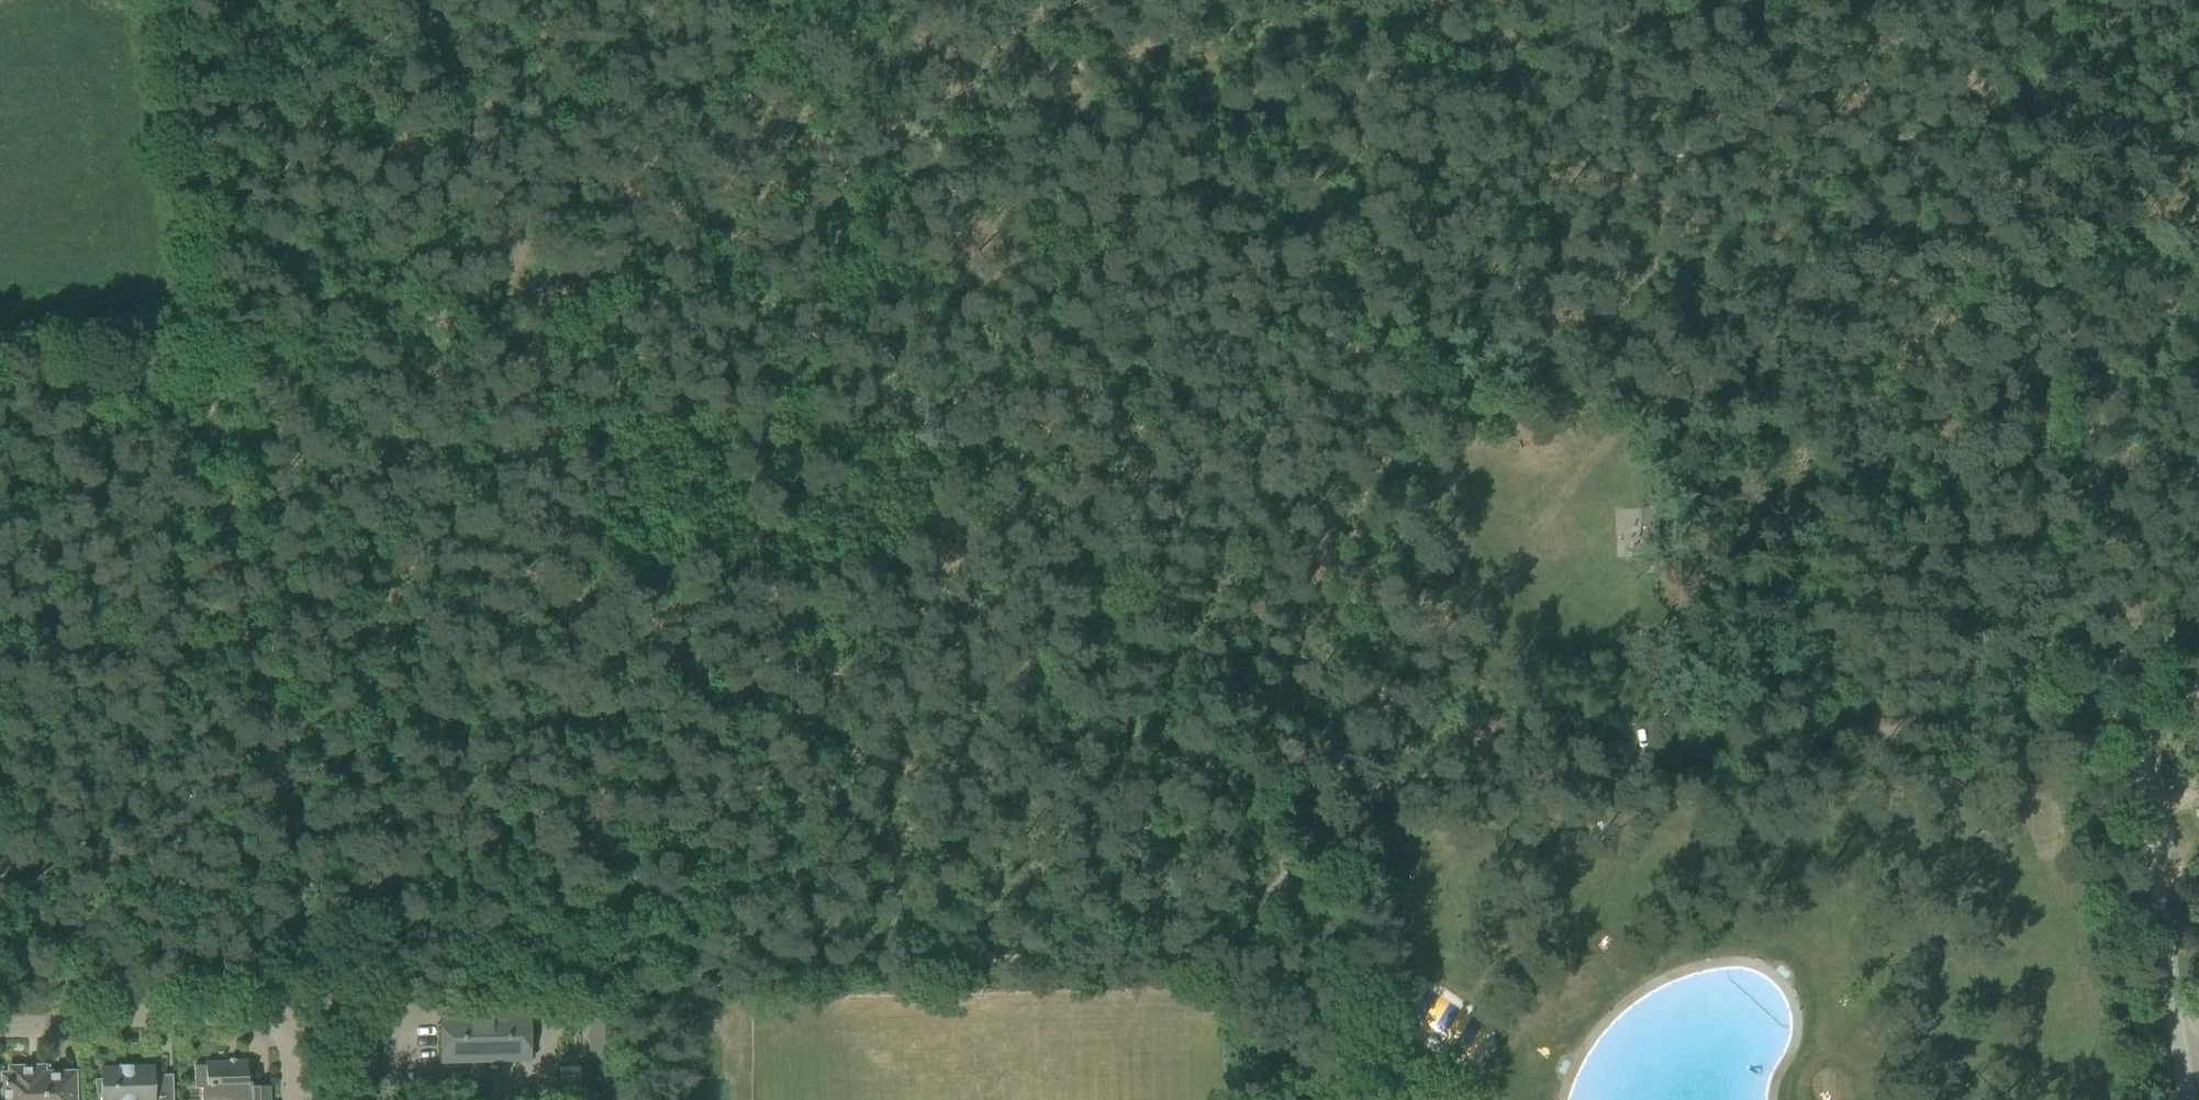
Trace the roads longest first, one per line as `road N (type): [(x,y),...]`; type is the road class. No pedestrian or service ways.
road 1 (track): [(538,294),(786,251),(881,203),(898,181),(945,156),(1367,96),(1863,0)]
road 2 (track): [(1383,798),(1370,0)]
road 3 (track): [(2137,701),(1383,798)]
road 4 (track): [(538,294),(816,959)]
road 5 (track): [(2033,0),(2049,203),(2090,401),(2137,701)]
road 6 (track): [(203,350),(313,979),(312,1002),(288,1036)]
road 7 (track): [(538,294),(203,350),(0,371)]
road 8 (track): [(816,959),(313,979)]
road 9 (unclassified): [(2189,1099),(2142,741)]
road 10 (residential): [(0,1027),(277,1025),(288,1036),(290,1099)]
road 11 (track): [(421,0),(538,294)]
road 12 (track): [(2198,283),(2116,354),(2090,401)]

